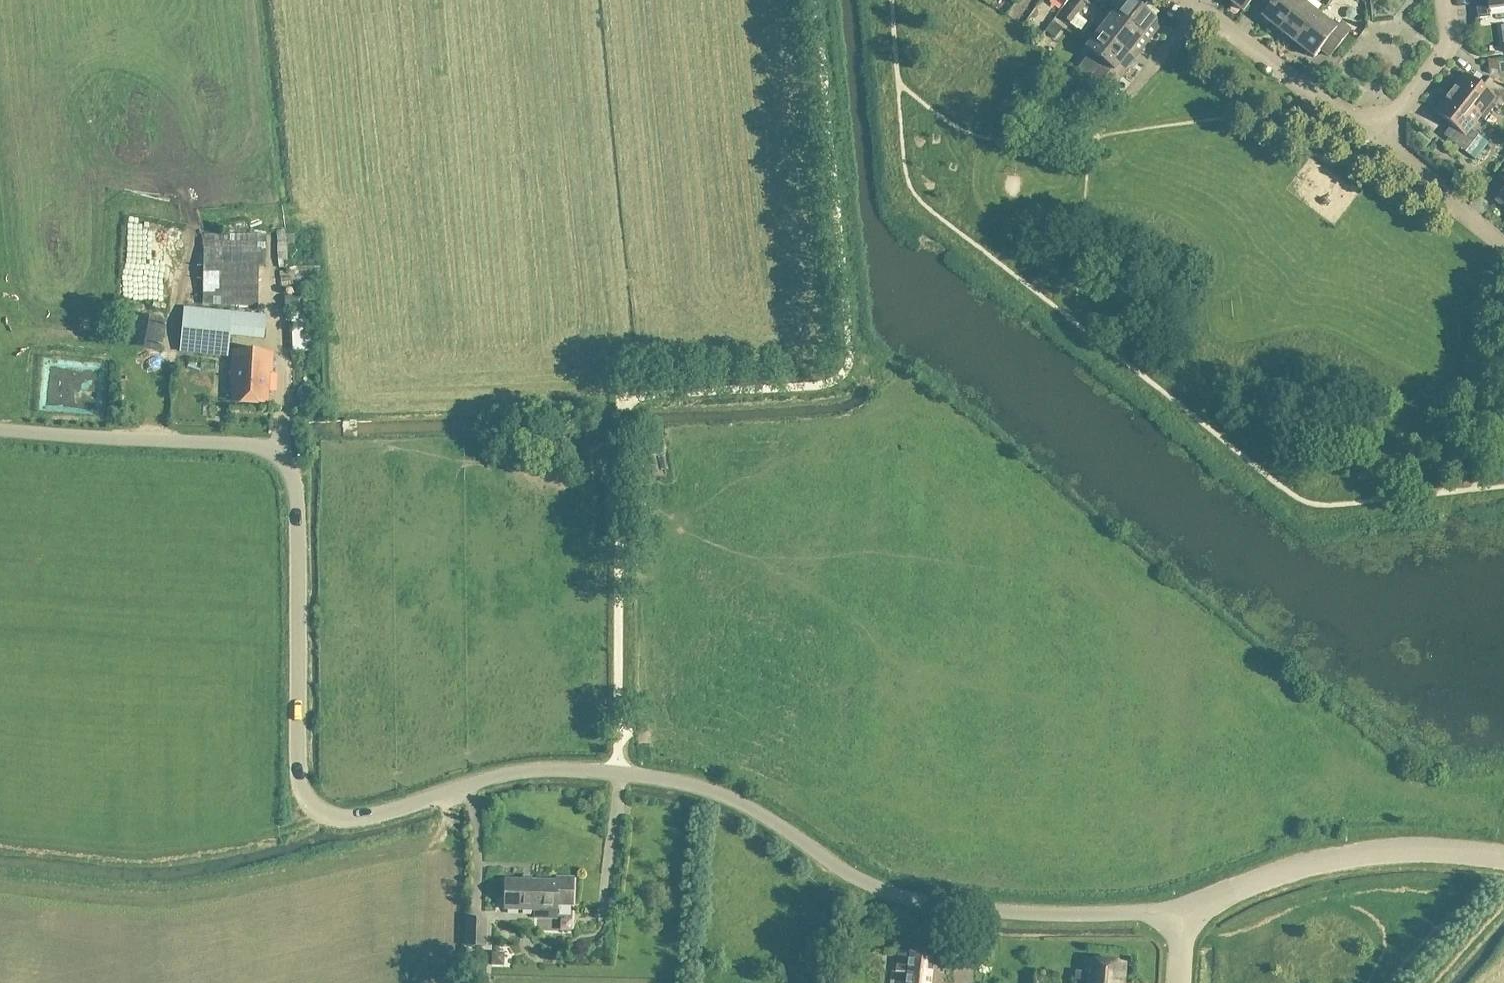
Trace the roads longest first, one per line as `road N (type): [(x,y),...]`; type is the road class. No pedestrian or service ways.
road 1 (unclassified): [(1185,911),(1060,916),(912,906),(861,885),(736,798),(618,773),(524,772),(363,817),(331,817),(310,801),(300,776),(296,495),(284,458),(256,445),(0,429)]
road 2 (unclassified): [(1503,857),(1417,847),(1331,857),(1185,911)]
road 3 (residential): [(1377,135),(1333,100),(1312,95),(1201,6)]
road 4 (residential): [(1503,245),(1377,135)]
road 5 (residential): [(1377,135),(1449,45),(1444,0)]

